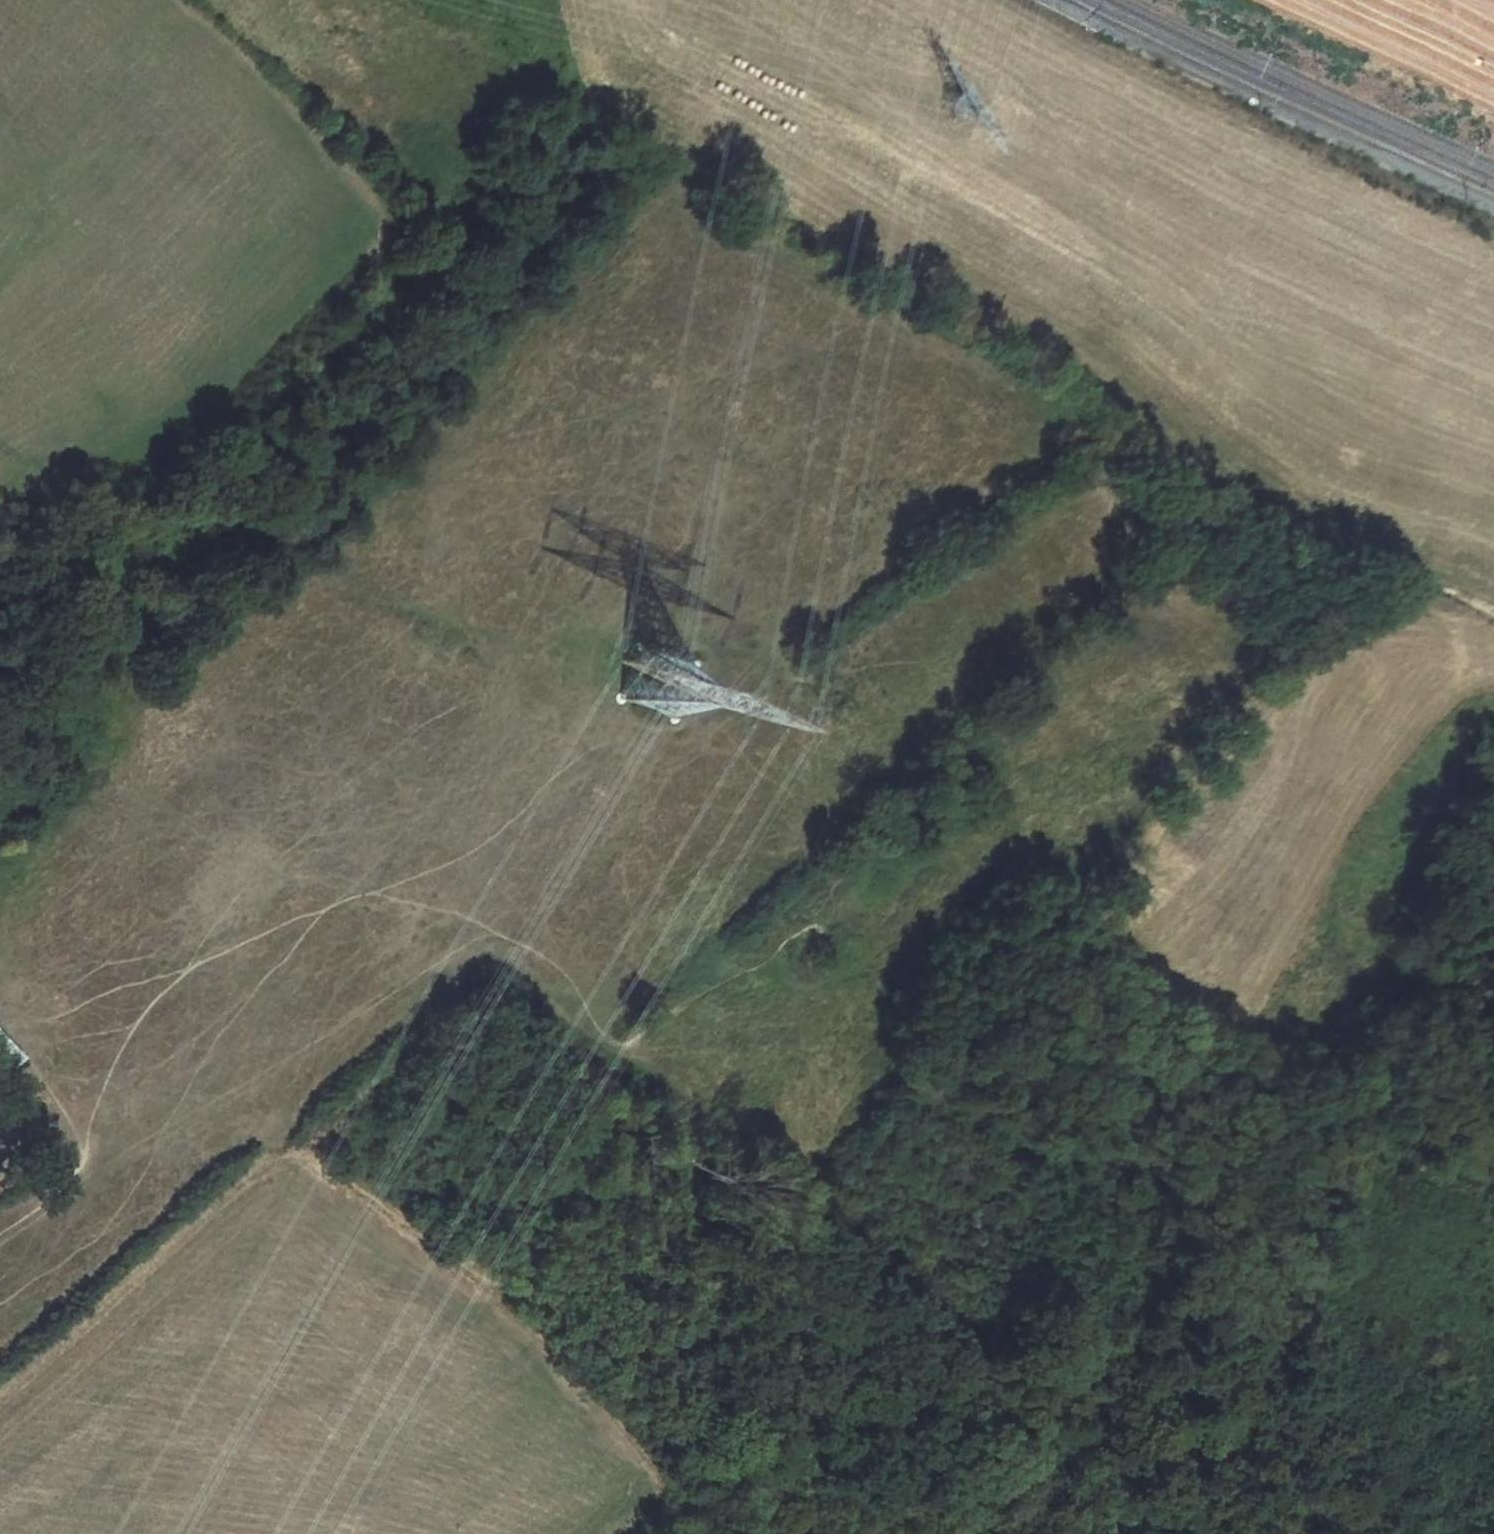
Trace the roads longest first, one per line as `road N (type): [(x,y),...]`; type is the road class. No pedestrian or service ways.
road 1 (track): [(0,1395),(255,1169),(284,1158),(312,1165),(510,1286),(669,1359),(692,1358),(771,1292),(801,1288),(853,1315)]
road 2 (track): [(1409,1533),(1415,1459),(1404,1418),(1425,1311),(1421,1249)]

